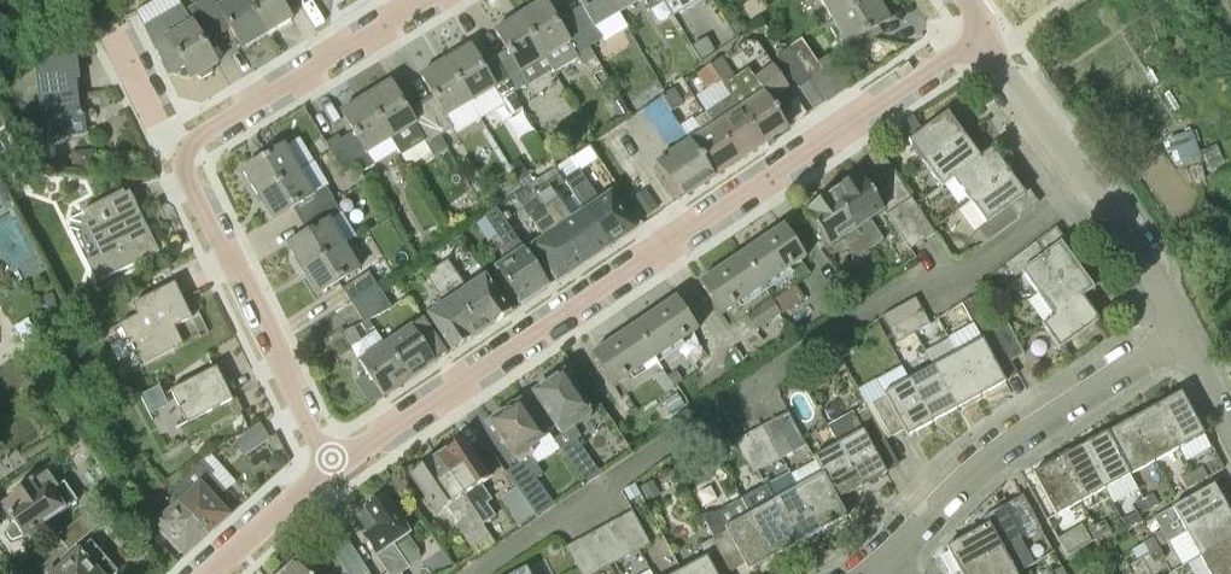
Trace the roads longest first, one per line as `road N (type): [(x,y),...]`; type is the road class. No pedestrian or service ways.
road 1 (residential): [(330,470),(976,36)]
road 2 (residential): [(1184,344),(976,36)]
road 3 (residential): [(891,555),(1008,444),(1184,344)]
road 4 (residential): [(330,470),(172,150)]
road 5 (residential): [(172,150),(426,0)]
road 6 (residential): [(210,573),(330,470)]
road 7 (residential): [(172,150),(113,28)]

